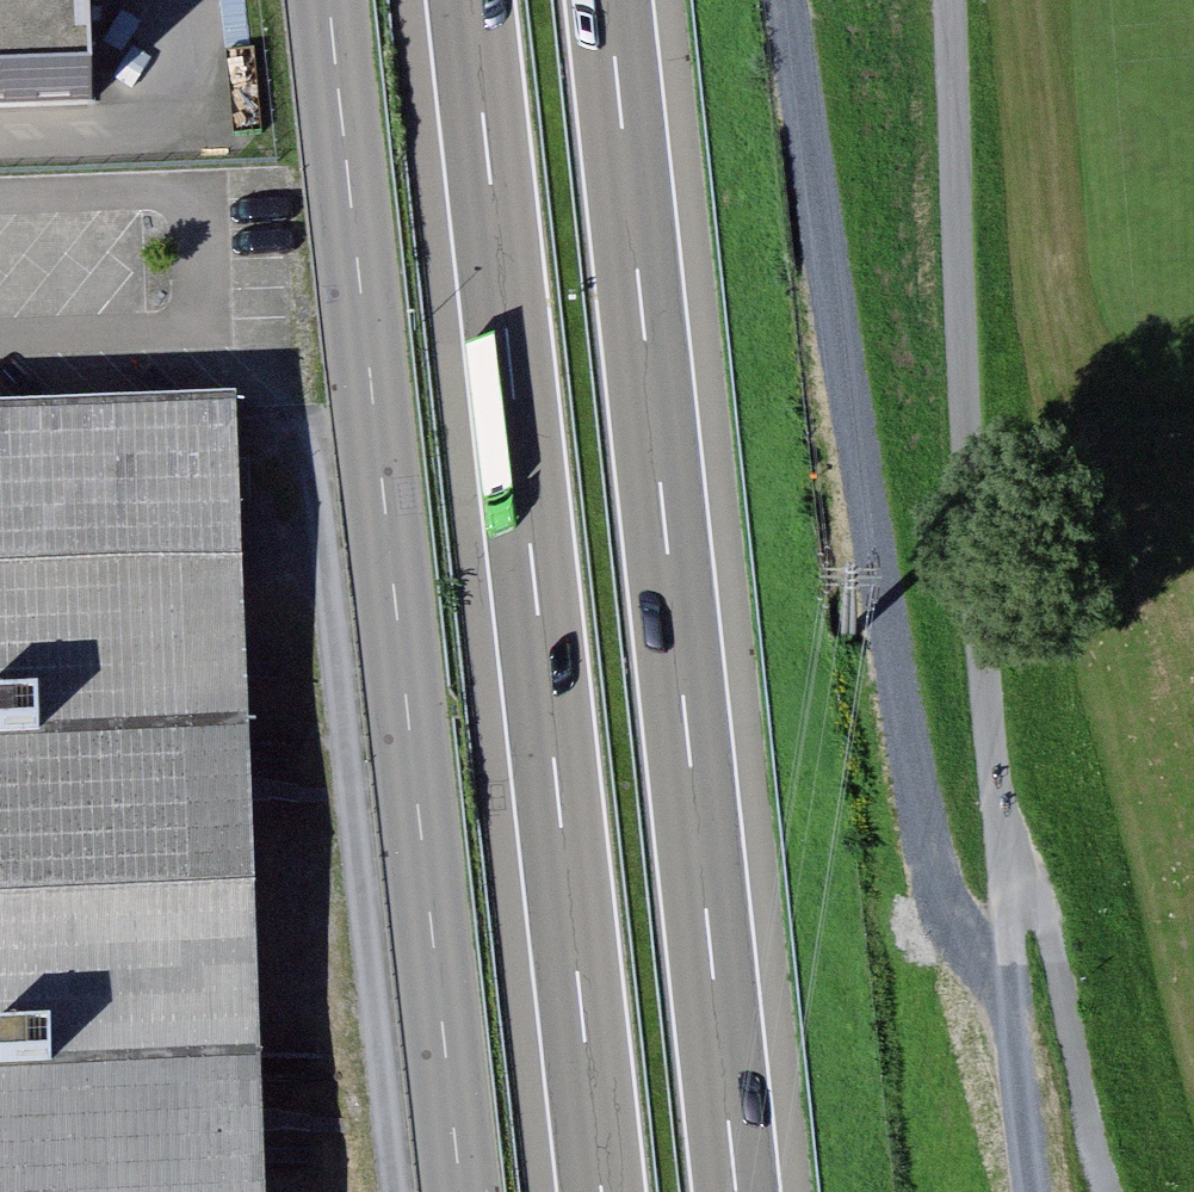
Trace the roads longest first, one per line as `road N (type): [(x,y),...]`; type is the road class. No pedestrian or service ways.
road 1 (track): [(960,0),(979,471),(1010,820),(1062,923),(1122,1191)]
road 2 (motorway): [(474,0),(608,1191)]
road 3 (tertiary): [(459,1191),(332,0)]
road 4 (motorway): [(748,1191),(621,0)]
road 5 (track): [(791,0),(933,880),(950,918),(1016,1003)]
road 6 (track): [(1032,1191),(1010,820)]

